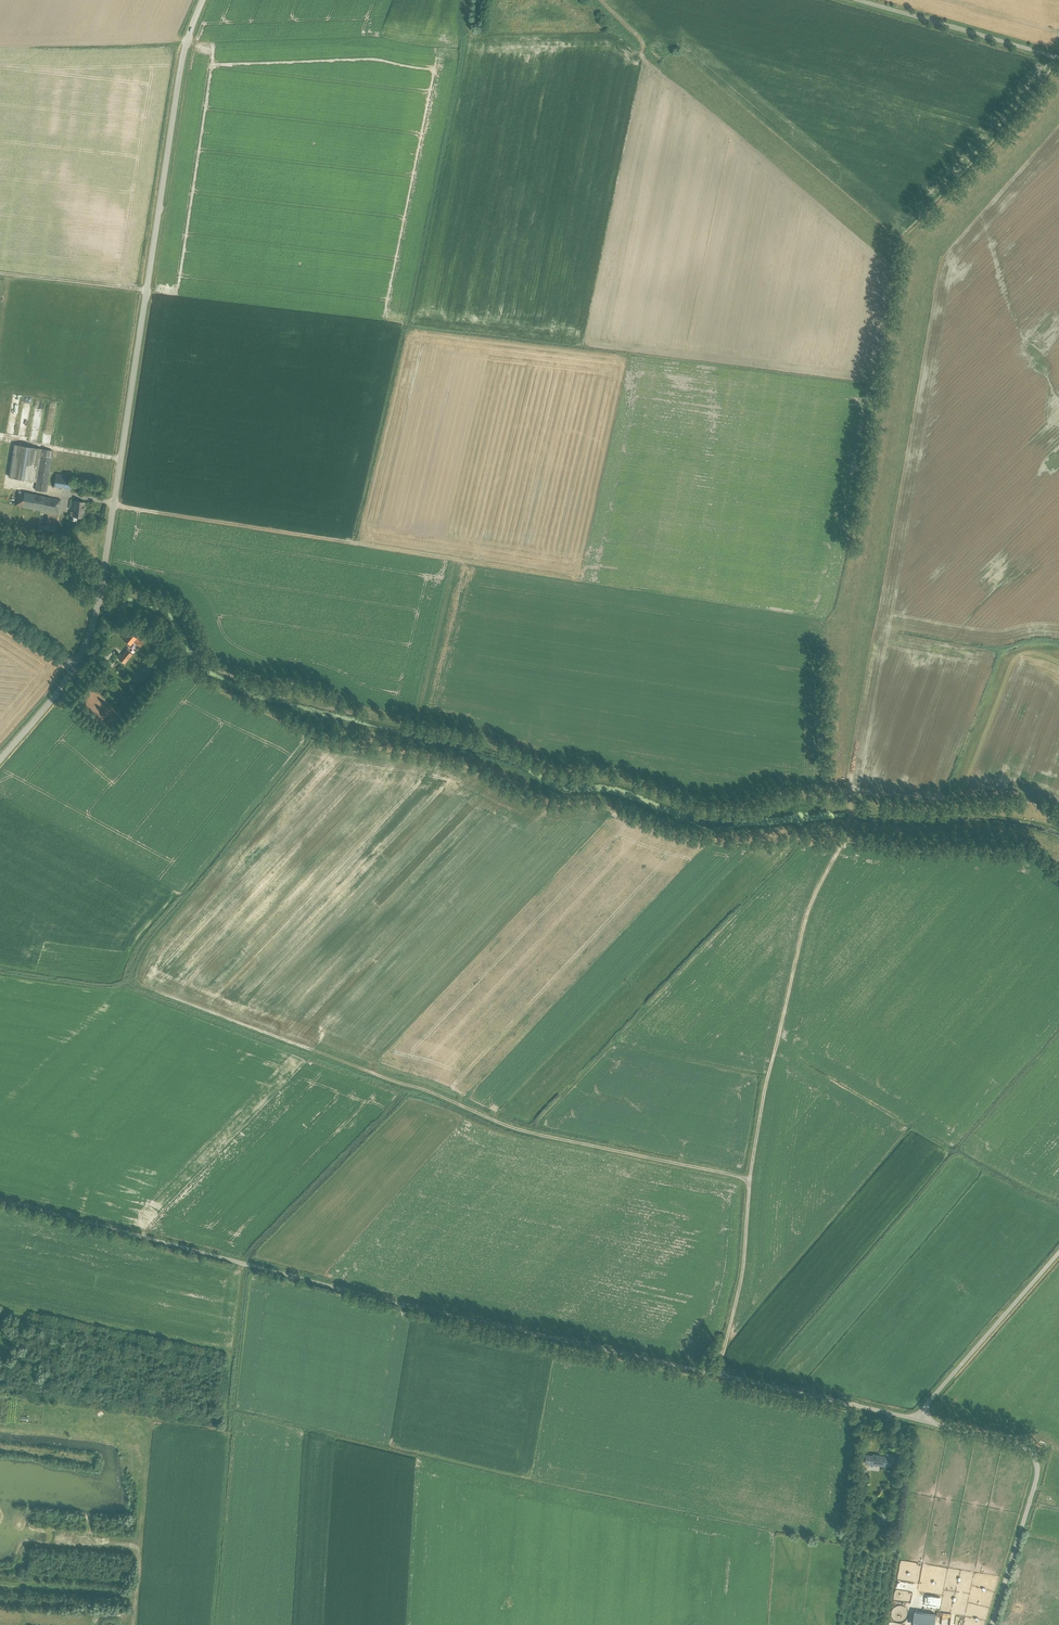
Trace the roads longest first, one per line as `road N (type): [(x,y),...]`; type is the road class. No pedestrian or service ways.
road 1 (unclassified): [(918,1420),(326,1285),(0,1200)]
road 2 (track): [(919,802),(850,797),(851,819),(807,918),(748,1179),(516,1129),(313,1048)]
road 3 (tertiary): [(0,759),(68,678),(93,623),(181,66),(203,0)]
road 4 (unclassified): [(918,1420),(1058,1252)]
road 5 (unclassified): [(1058,58),(858,0)]
road 6 (track): [(748,1179),(742,1274),(719,1374)]
road 7 (unclassified): [(1037,1479),(992,1624)]
road 8 (unclassified): [(1037,1479),(1036,1461),(1019,1444),(918,1420)]

